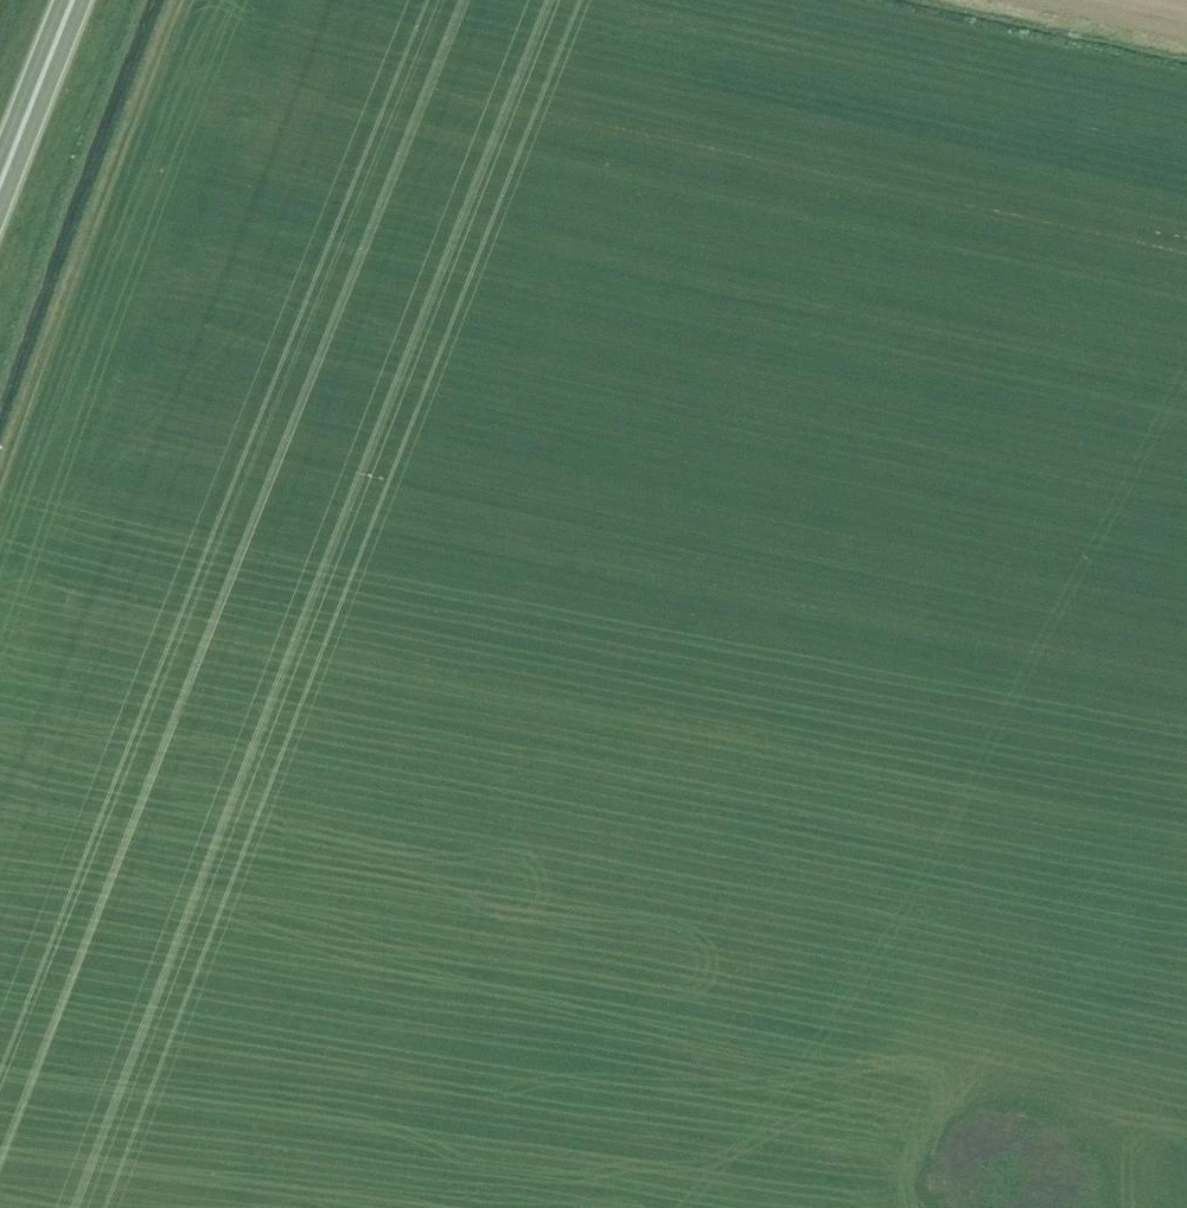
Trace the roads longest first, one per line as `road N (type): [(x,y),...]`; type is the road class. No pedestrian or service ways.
road 1 (trunk): [(0,181),(73,0)]

